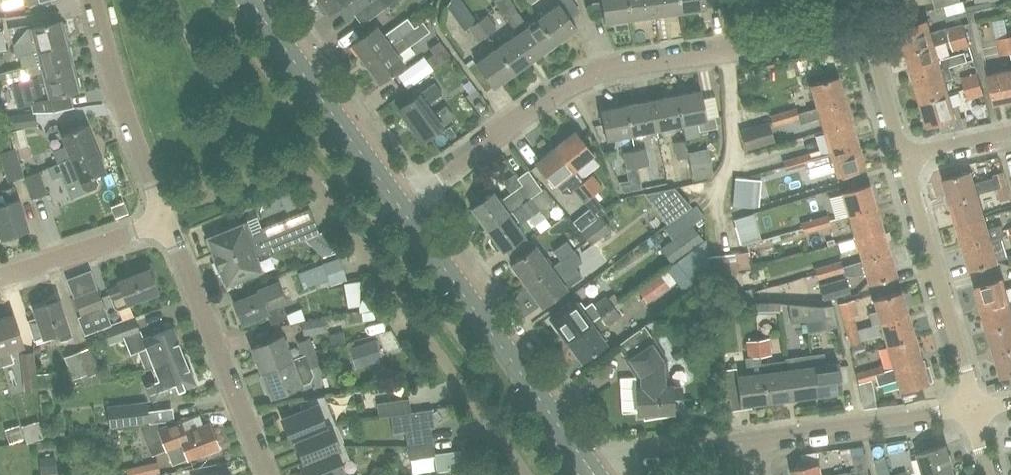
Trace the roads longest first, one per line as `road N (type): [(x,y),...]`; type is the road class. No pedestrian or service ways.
road 1 (residential): [(397,202),(607,71),(864,27)]
road 2 (tertiary): [(589,469),(397,202)]
road 3 (residential): [(268,474),(165,219)]
road 4 (residential): [(972,410),(902,155)]
road 5 (tertiary): [(397,202),(249,0)]
road 6 (residential): [(165,219),(94,0)]
road 7 (residential): [(749,439),(972,410)]
road 8 (residential): [(0,278),(165,219)]
road 9 (residential): [(589,469),(635,452),(749,439)]
road 10 (residential): [(902,155),(864,27)]

